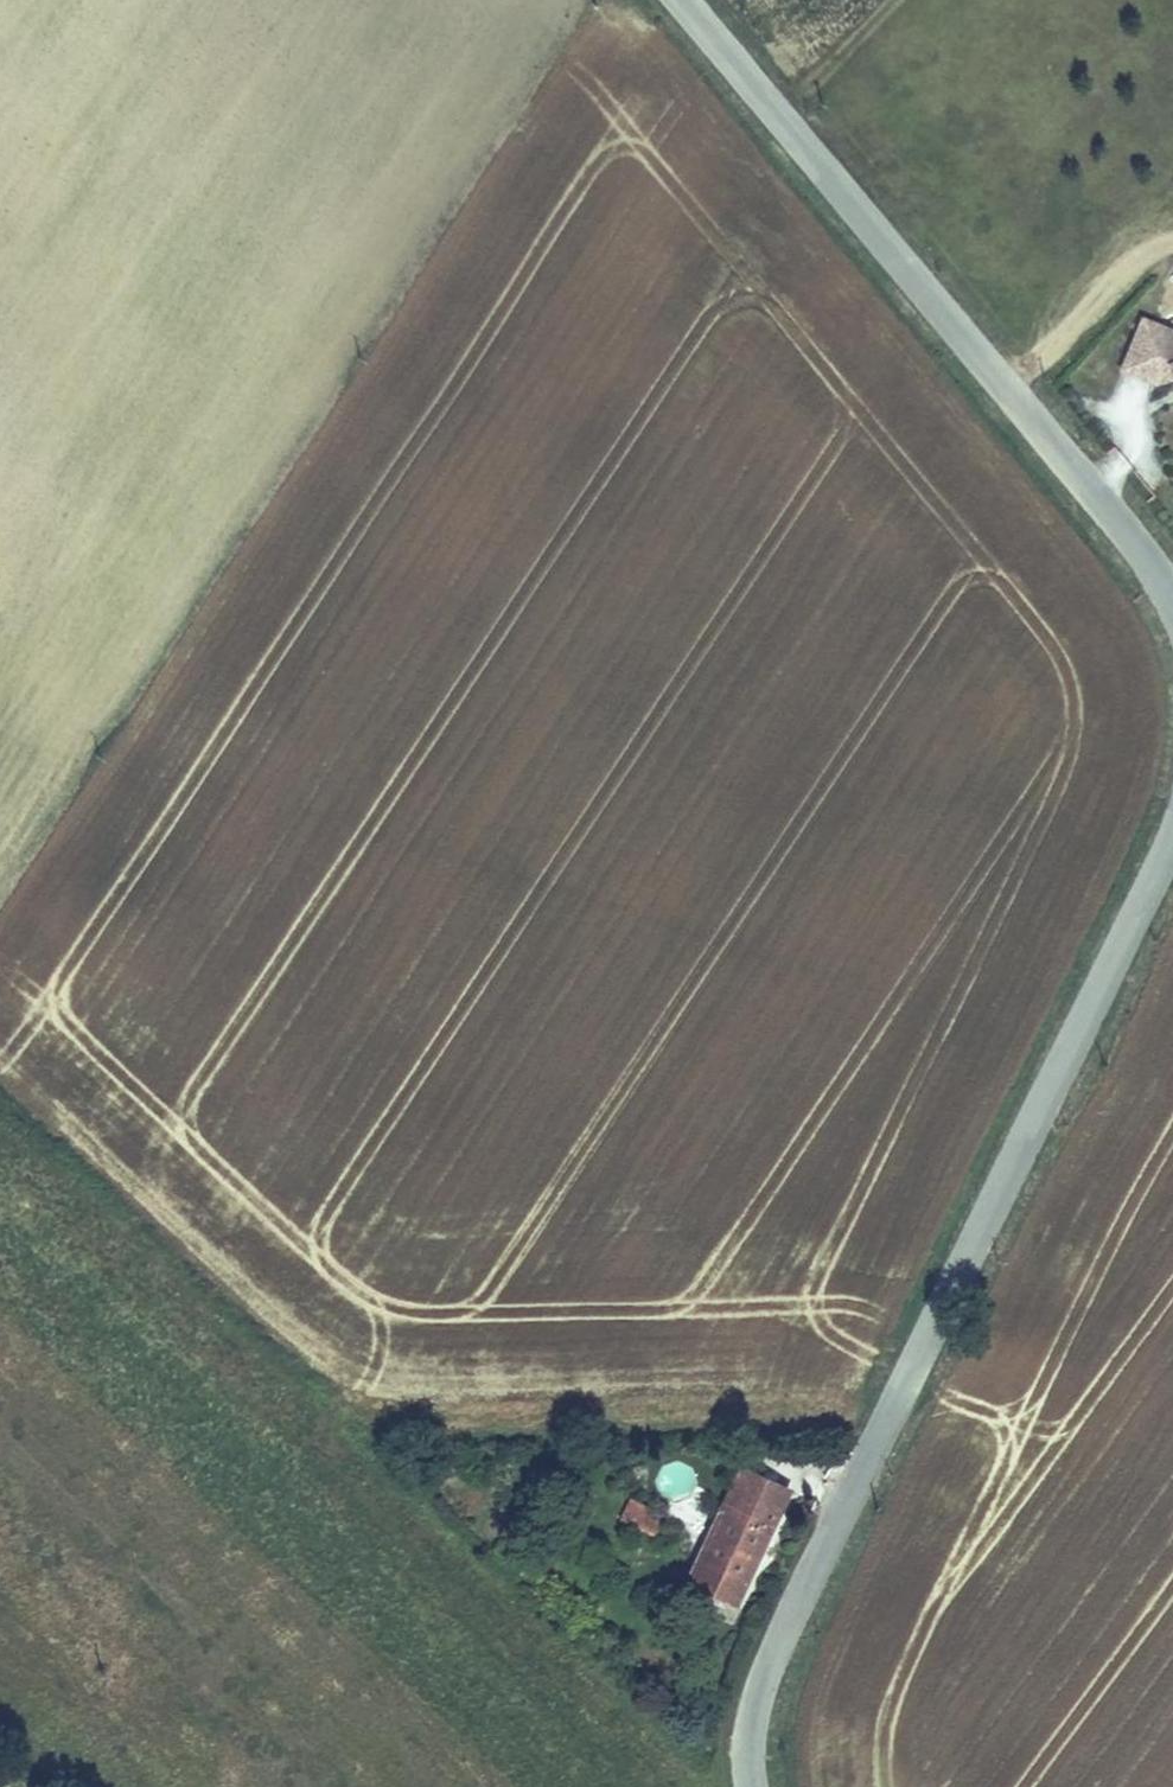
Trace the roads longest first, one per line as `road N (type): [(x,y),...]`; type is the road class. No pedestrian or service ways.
road 1 (tertiary): [(1172,812),(757,1679),(743,1734),(747,1786)]
road 2 (tertiary): [(686,0),(1128,531),(1172,598)]

